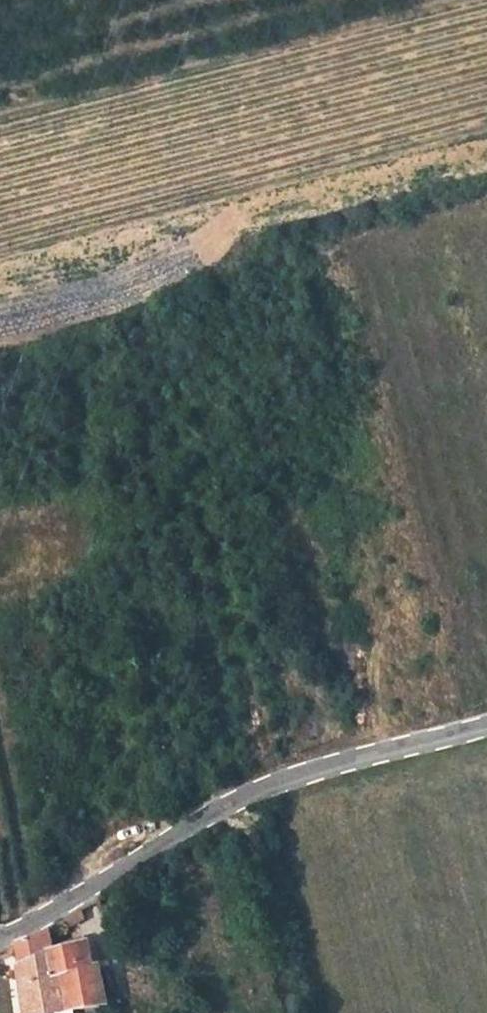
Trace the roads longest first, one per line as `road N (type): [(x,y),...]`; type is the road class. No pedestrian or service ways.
road 1 (unclassified): [(0,938),(262,791),(388,748),(486,726)]

